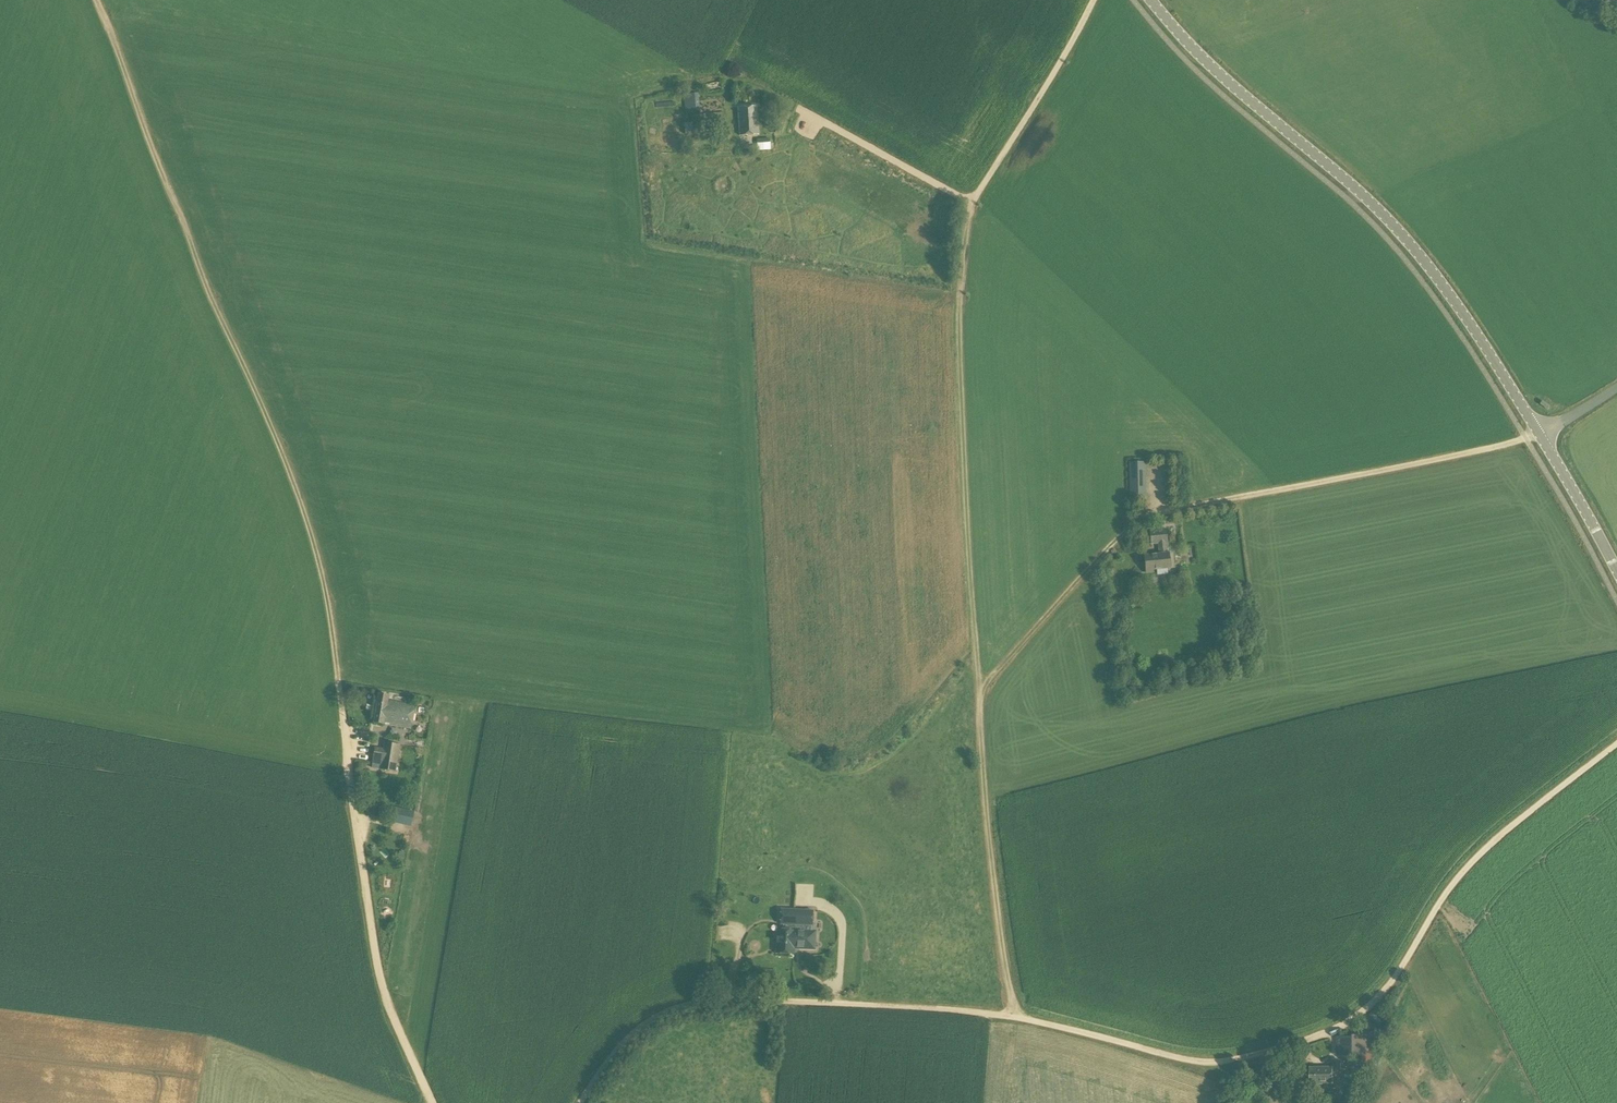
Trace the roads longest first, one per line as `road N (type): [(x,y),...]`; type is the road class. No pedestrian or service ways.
road 1 (track): [(581,1102),(616,1041),(698,997),(1006,1014),(1216,1073),(1304,1048),(1376,1014),(1420,955),(1452,889),(1616,745)]
road 2 (track): [(432,1102),(379,962),(306,516),(95,0)]
road 3 (track): [(1013,1017),(981,752),(960,328),(965,262),(977,190),(1095,0)]
road 4 (track): [(1542,434),(1169,511),(1104,553),(980,691)]
road 5 (tertiary): [(1542,434),(1413,245),(1233,87),(1151,0)]
road 6 (tertiary): [(1616,570),(1542,434)]

